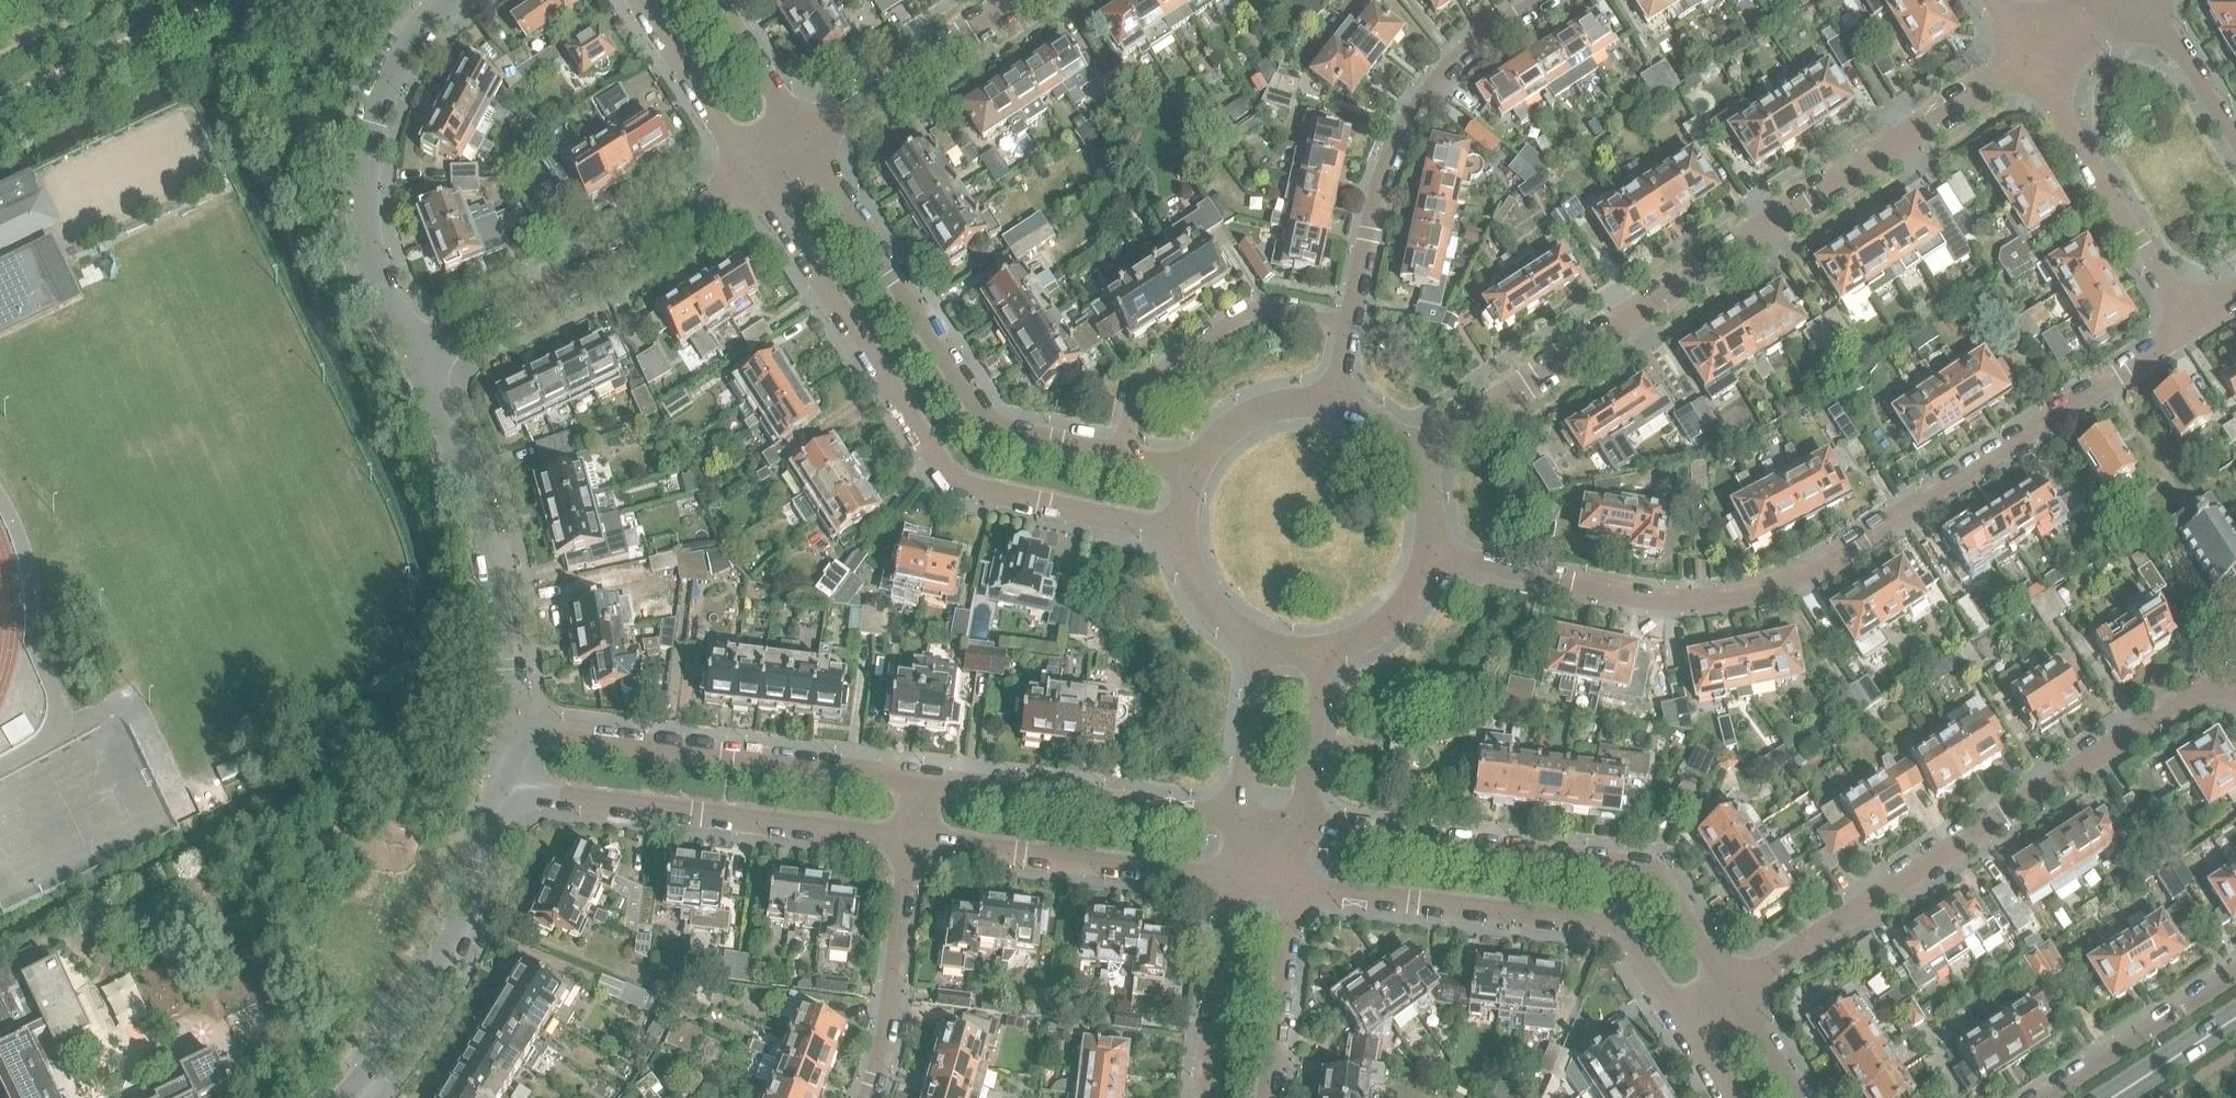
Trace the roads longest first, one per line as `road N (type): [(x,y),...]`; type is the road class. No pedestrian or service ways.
road 1 (residential): [(1435,556),(1659,605),(1771,593),(1814,577),(2196,325)]
road 2 (residential): [(1418,461),(2029,61)]
road 3 (residential): [(756,176),(944,473),(963,486),(1182,534)]
road 4 (residential): [(2235,678),(1730,995)]
road 5 (residential): [(1121,455),(994,421),(809,140)]
road 6 (residential): [(519,790),(918,843)]
road 7 (residential): [(925,782),(528,735)]
road 8 (residential): [(422,357),(513,567),(528,735)]
road 9 (residential): [(1353,320),(1385,171),(1402,132),(1448,69),(1544,0)]
road 10 (residential): [(459,0),(424,36),(388,96),(375,154),(376,213),(390,285),(422,357)]
road 11 (residential): [(422,357),(756,176)]
road 12 (residential): [(1647,878),(1615,864),(1302,825)]
road 13 (residential): [(365,1097),(444,994),(519,790)]
road 14 (residential): [(1295,890),(1614,925)]
road 15 (residential): [(918,843),(1229,882)]
road 16 (residential): [(1236,818),(925,782)]
road 17 (residential): [(2196,325),(2029,61)]
road 18 (residential): [(1121,455),(1133,396),(1227,329),(1284,309),(1353,320)]
road 19 (residential): [(918,843),(875,1097)]
road 20 (residential): [(809,140),(1023,0)]
road 21 (residential): [(2235,977),(2050,1097)]
road 22 (residential): [(1229,882),(1204,1097)]
road 23 (residential): [(1267,1097),(1295,890)]
road 24 (residential): [(645,0),(756,176)]
road 25 (residential): [(1261,649),(1236,818)]
road 26 (residential): [(1302,825),(1323,656)]
road 27 (residential): [(809,140),(720,0)]
road 28 (residential): [(1335,404),(1300,402),(1241,420),(1195,471)]
road 29 (residential): [(2235,136),(2150,0)]
road 30 (residential): [(1323,656),(1387,623),(1435,556)]
road 31 (residential): [(1182,534),(1205,603),(1261,649)]
road 32 (residential): [(1730,995),(1673,903),(1647,878)]
road 33 (secondary): [(2115,1097),(2235,1019)]
road 34 (residential): [(1794,1097),(1730,995)]

